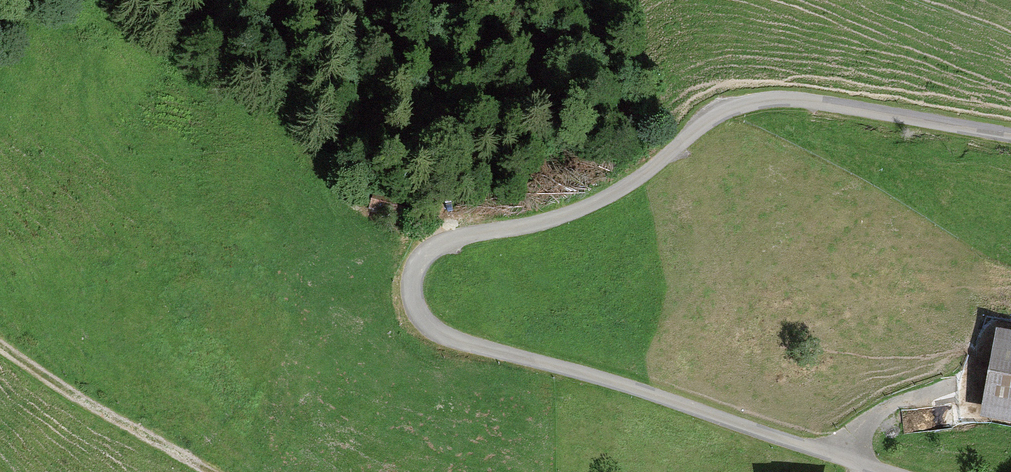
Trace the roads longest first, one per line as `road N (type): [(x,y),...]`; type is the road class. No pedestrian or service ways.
road 1 (residential): [(1010,135),(799,99),(731,108),(605,198),(548,220),(453,238),(422,257),(412,287),(424,319),(459,342),(502,352)]
road 2 (track): [(0,346),(204,471)]
road 3 (track): [(839,455),(877,414),(951,388)]

